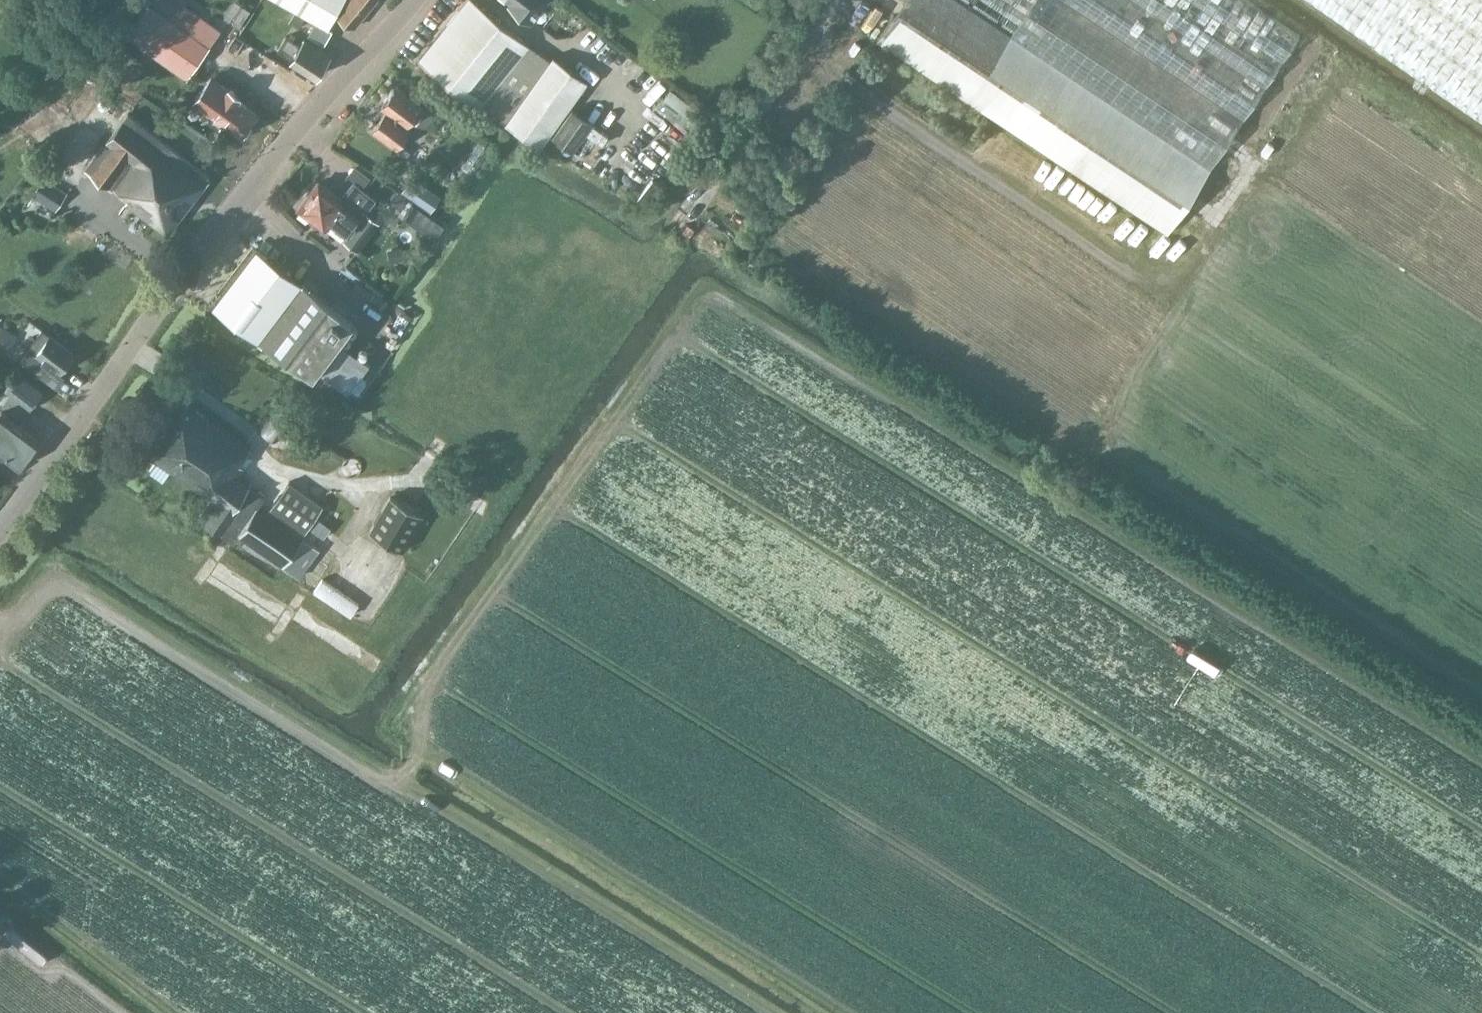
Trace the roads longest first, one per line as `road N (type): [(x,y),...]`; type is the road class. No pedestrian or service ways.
road 1 (tertiary): [(0,534),(401,0)]

